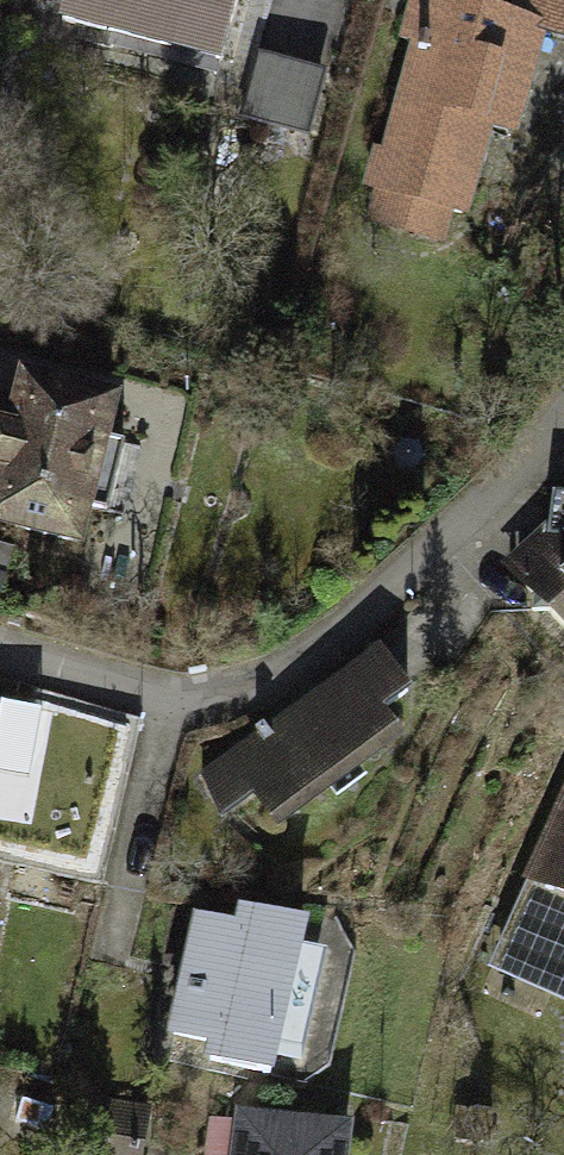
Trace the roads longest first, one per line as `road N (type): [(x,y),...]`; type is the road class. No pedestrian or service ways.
road 1 (residential): [(0,653),(167,703),(329,656),(563,405)]

